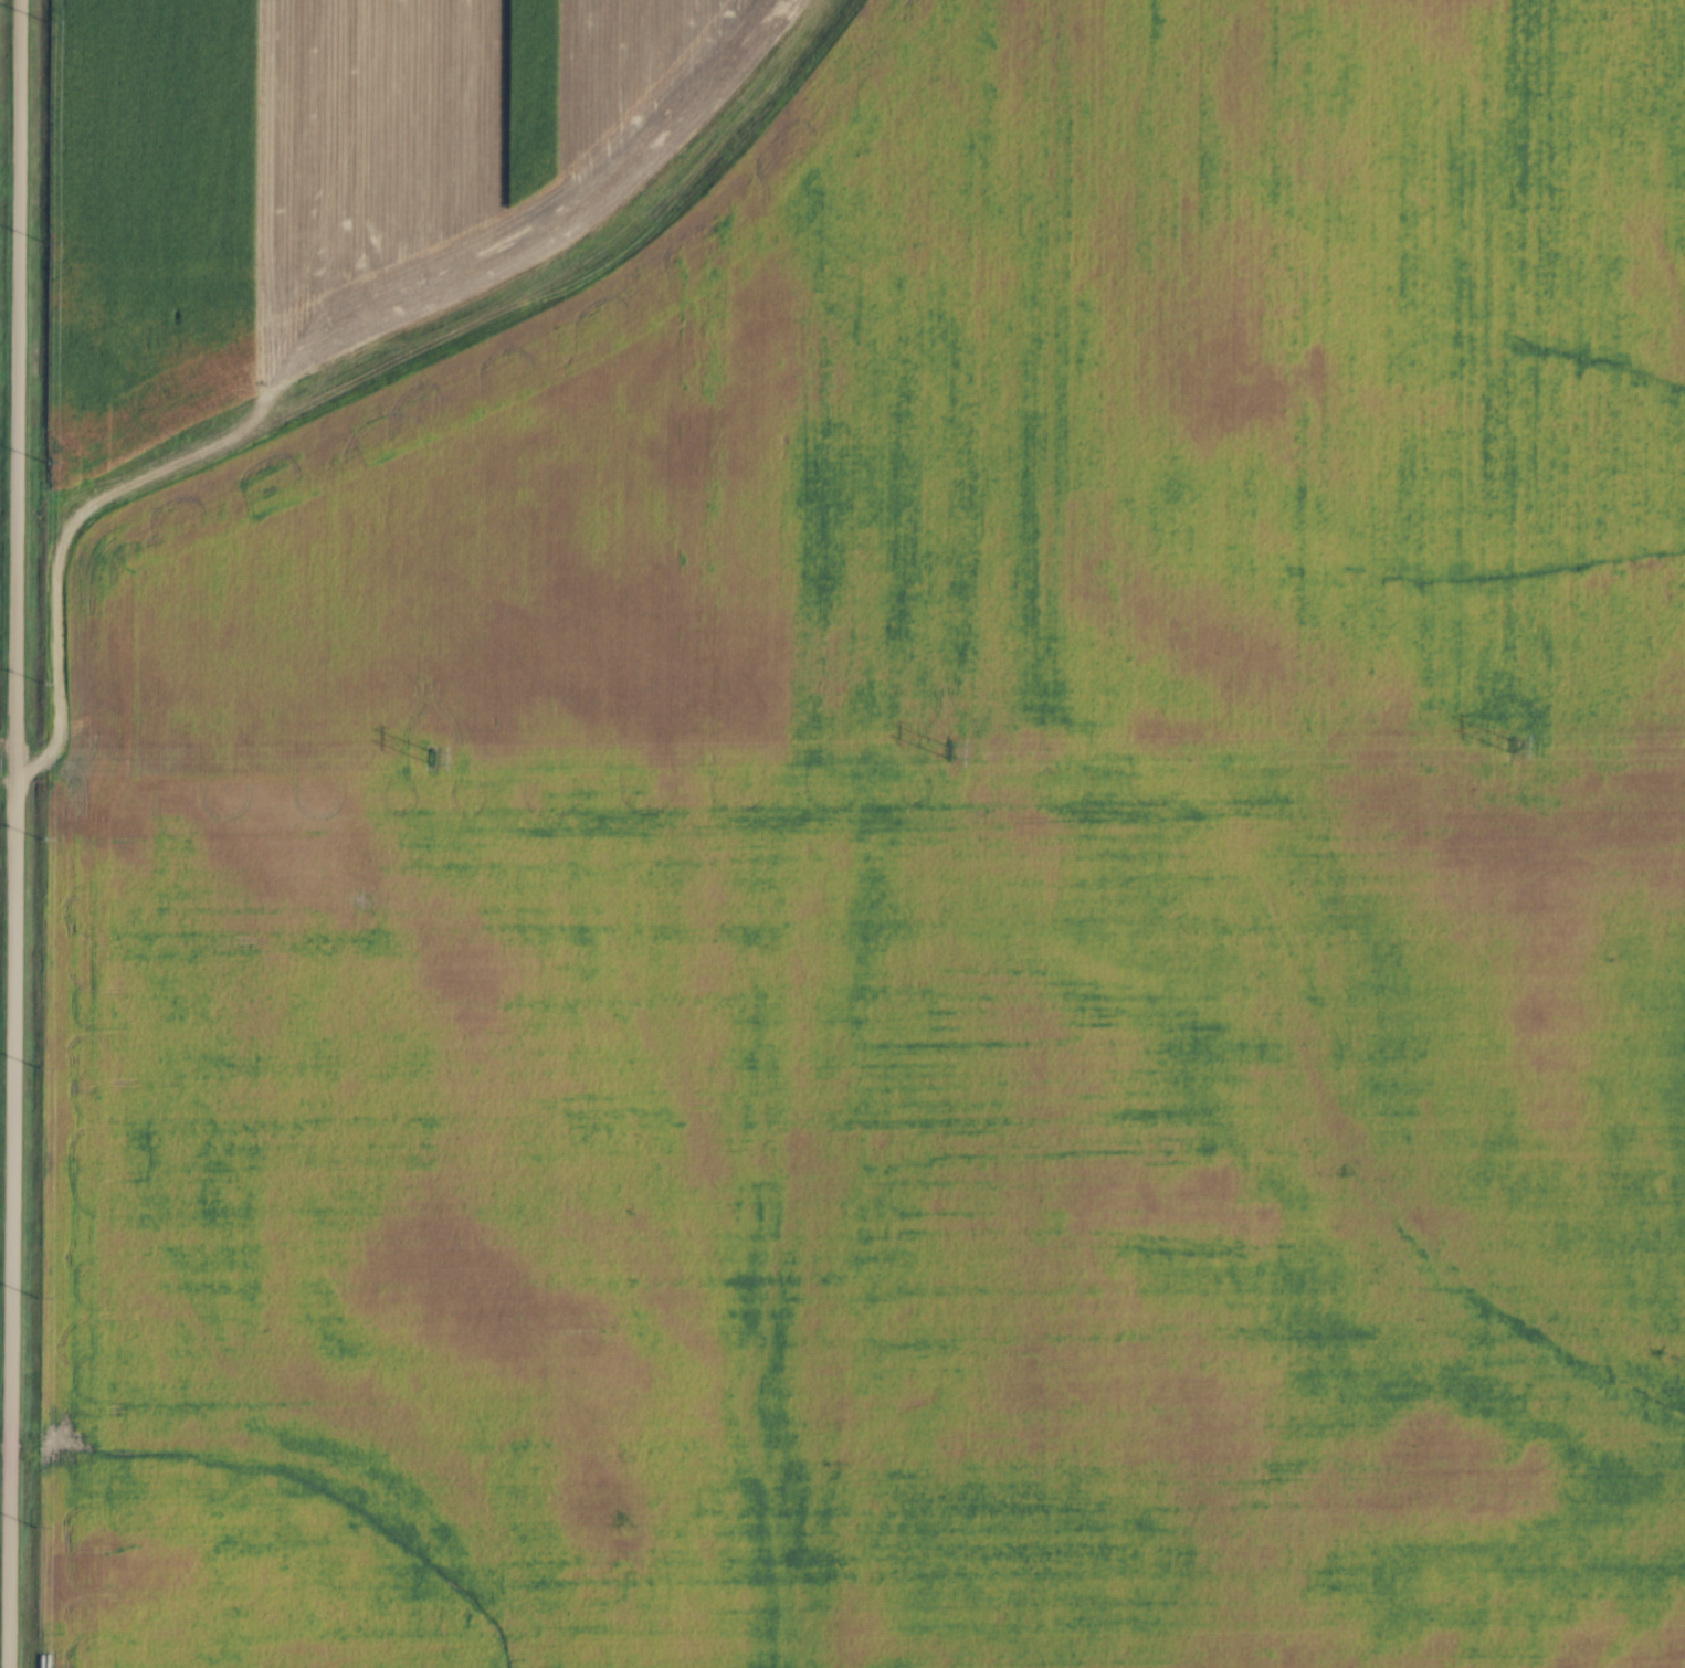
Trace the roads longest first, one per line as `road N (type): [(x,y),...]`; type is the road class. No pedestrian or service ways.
road 1 (residential): [(7,1667),(20,0)]

